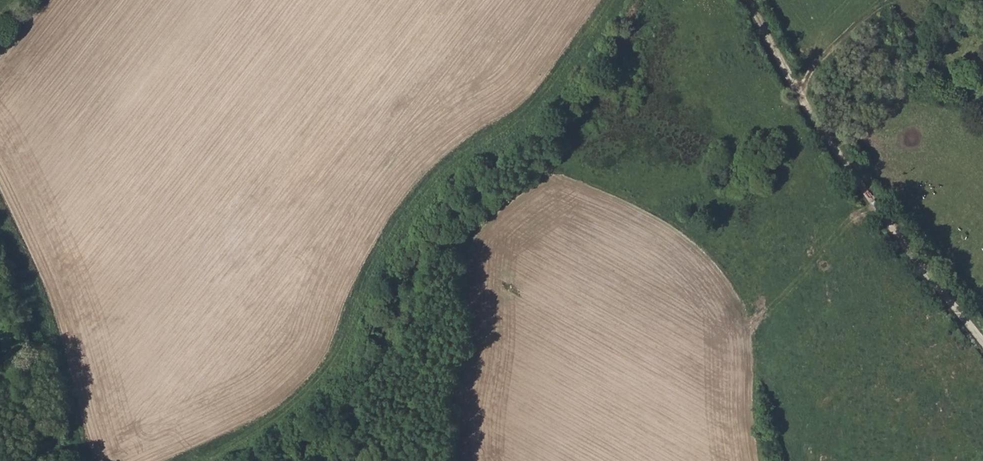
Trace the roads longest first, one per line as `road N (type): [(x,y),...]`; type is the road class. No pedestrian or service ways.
road 1 (track): [(982,339),(832,147),(749,0)]

